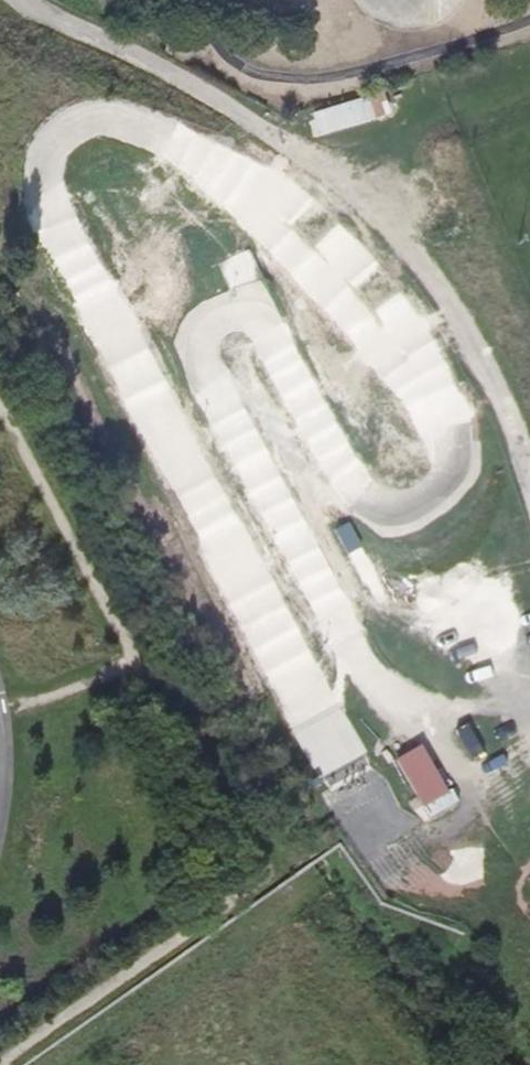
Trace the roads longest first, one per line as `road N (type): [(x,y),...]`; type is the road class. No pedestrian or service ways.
road 1 (track): [(20,0),(297,151),(406,250),(459,319),(529,452)]
road 2 (track): [(529,775),(413,847),(383,835),(349,777)]

